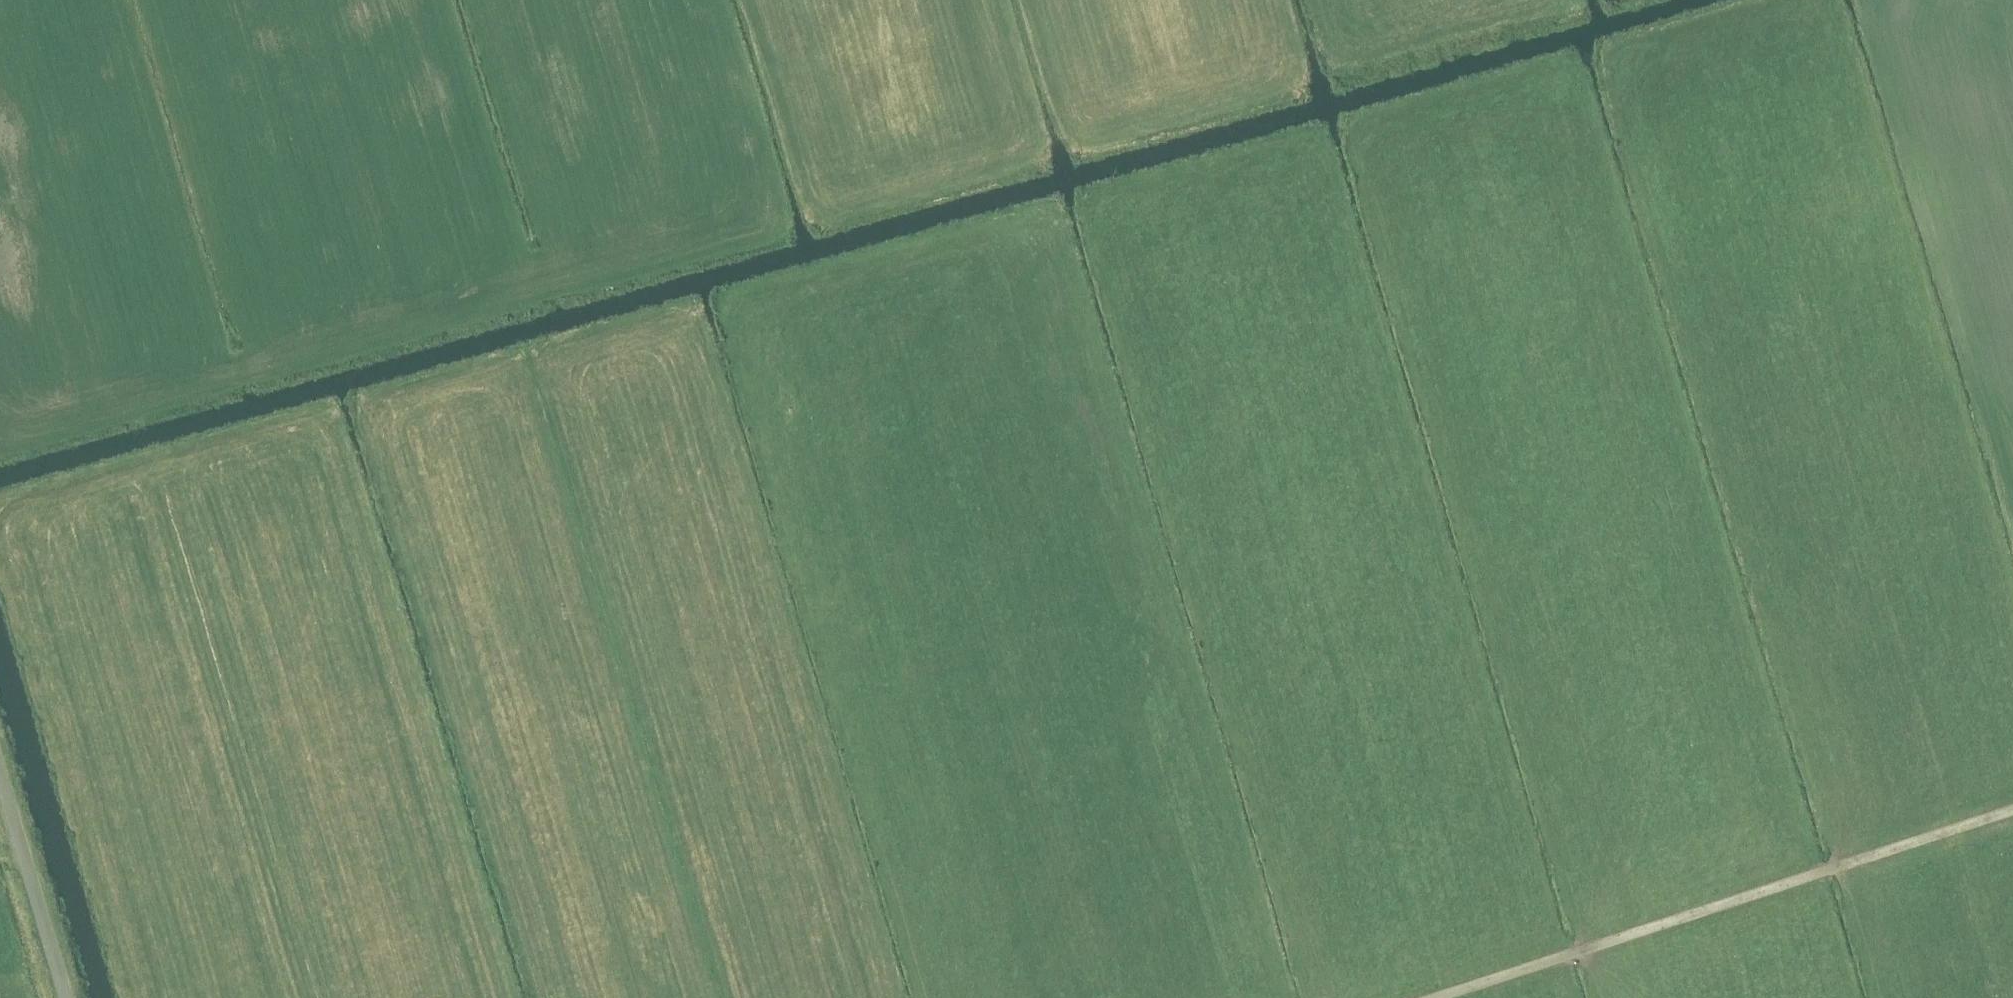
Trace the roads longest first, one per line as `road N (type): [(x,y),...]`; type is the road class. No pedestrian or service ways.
road 1 (track): [(2012,810),(1434,997)]
road 2 (unclassified): [(64,997),(0,783)]

